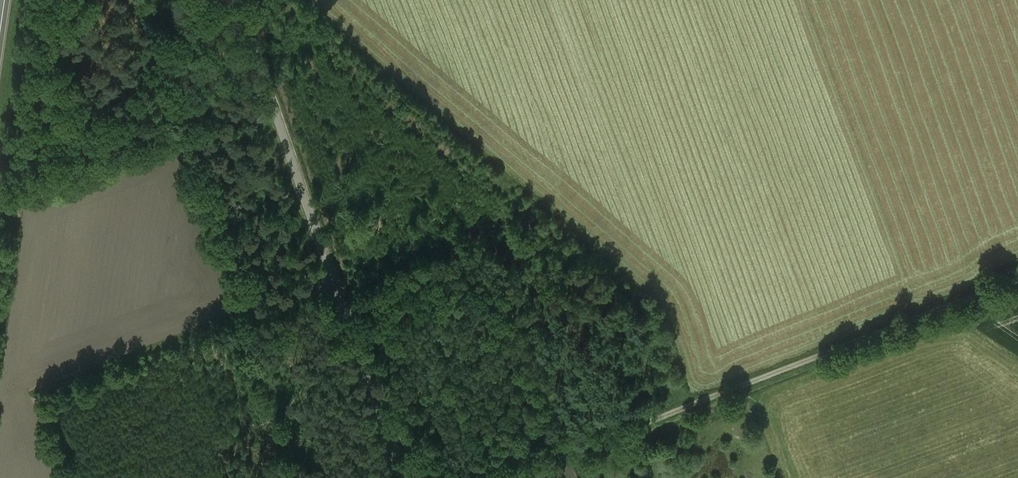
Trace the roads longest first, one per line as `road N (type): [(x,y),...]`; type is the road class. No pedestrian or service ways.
road 1 (track): [(513,477),(1017,280)]
road 2 (unclassified): [(239,0),(403,477)]

